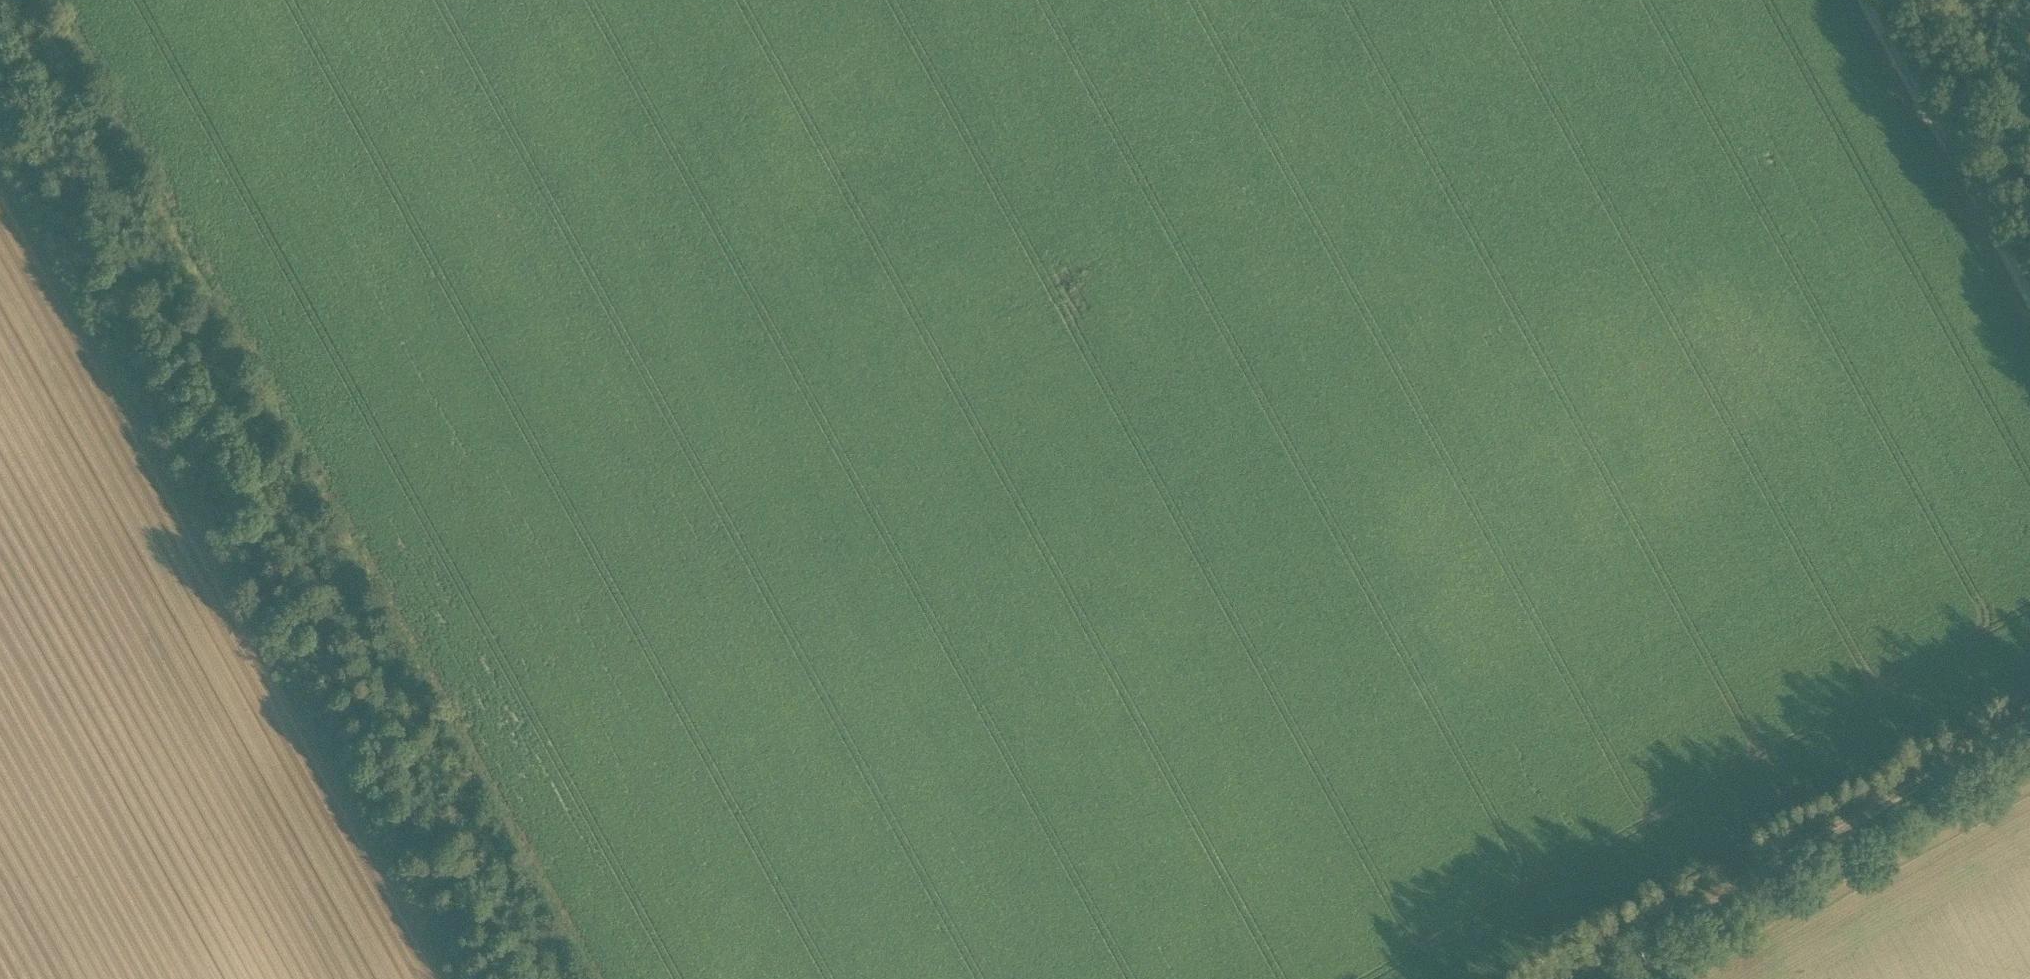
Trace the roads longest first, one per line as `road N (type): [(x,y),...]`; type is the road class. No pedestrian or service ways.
road 1 (track): [(2029,722),(1565,978)]
road 2 (track): [(1867,0),(2029,298)]

